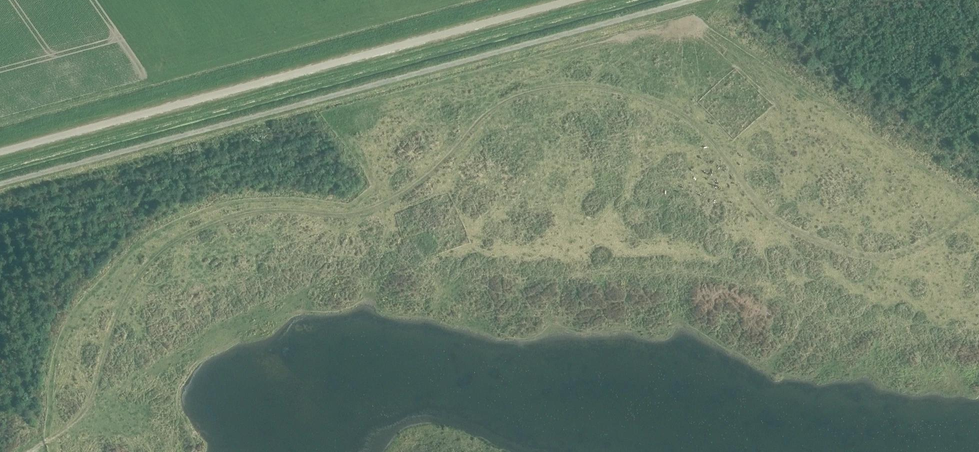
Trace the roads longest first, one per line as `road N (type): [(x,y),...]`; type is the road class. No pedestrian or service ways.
road 1 (track): [(0,186),(697,0)]
road 2 (unclassified): [(0,152),(574,0)]
road 3 (track): [(128,295),(84,413),(29,451)]

